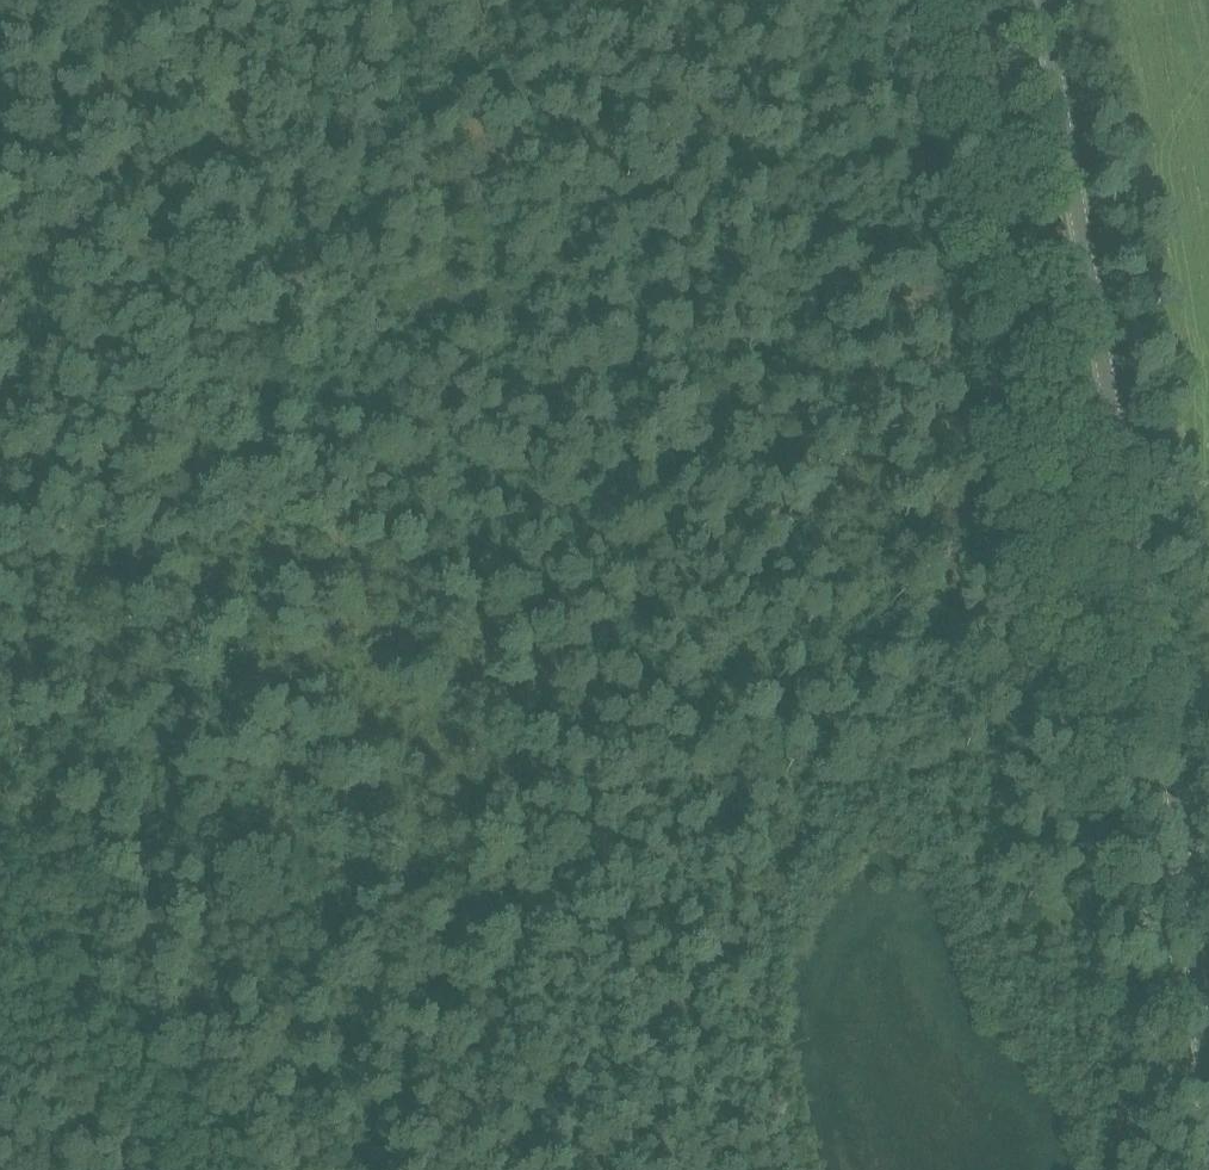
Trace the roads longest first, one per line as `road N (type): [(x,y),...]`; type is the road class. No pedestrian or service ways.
road 1 (unclassified): [(1205,1169),(1111,479),(1026,0)]

